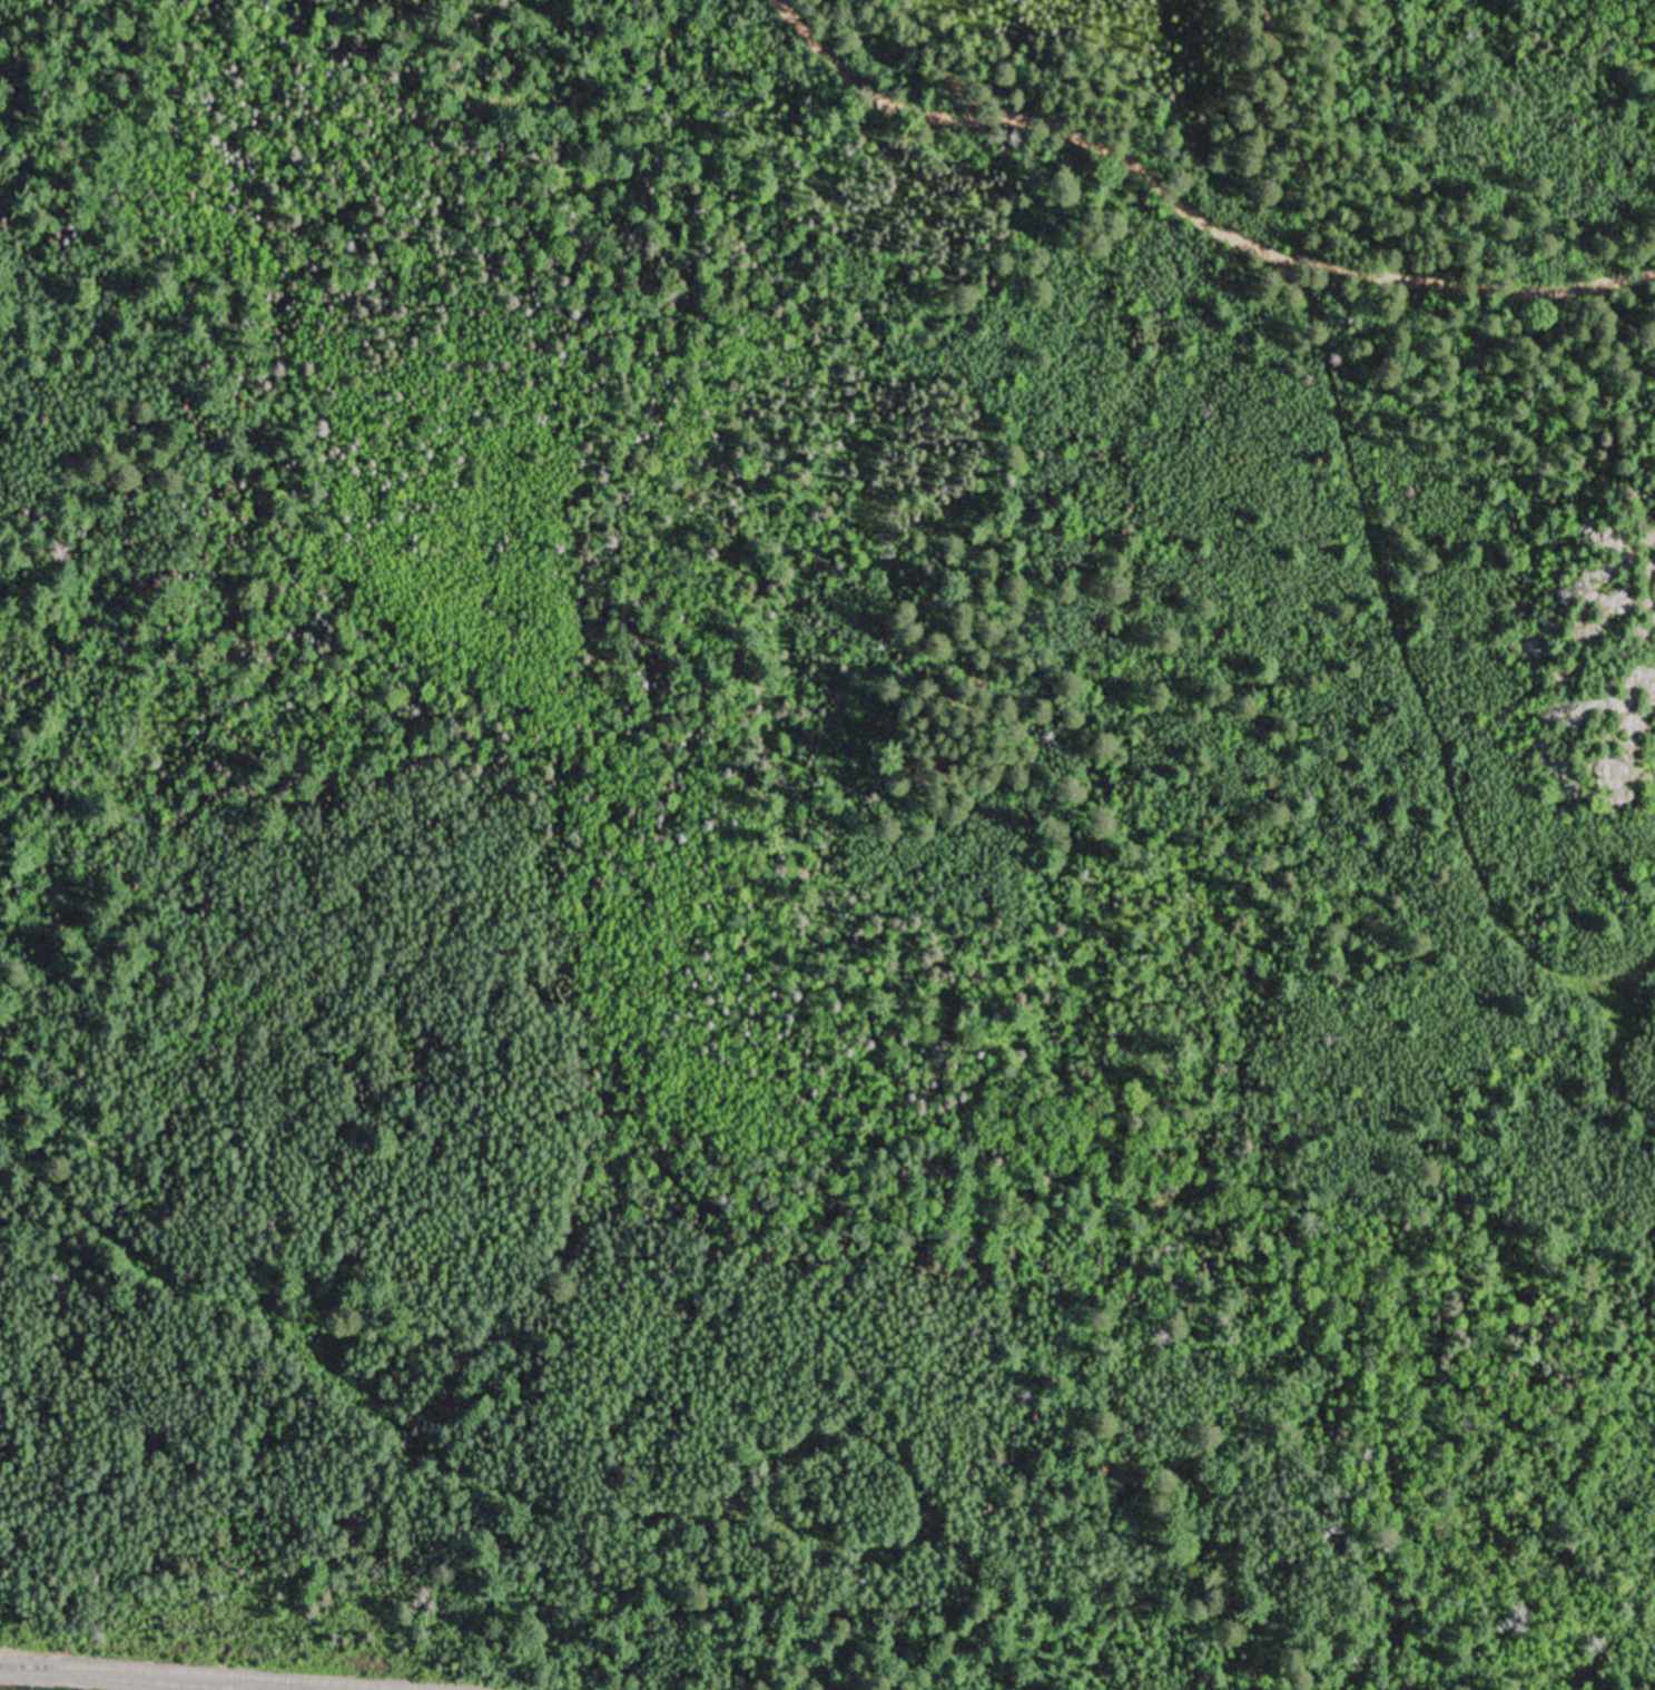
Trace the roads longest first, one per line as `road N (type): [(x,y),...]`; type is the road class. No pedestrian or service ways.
road 1 (track): [(1654,276),(1557,294),(1506,294),(1308,266),(1231,236),(1070,128),(958,122),(906,110),(870,91),(779,0)]
road 2 (track): [(1308,266),(1358,498),(1479,876),(1514,942),(1610,998)]

